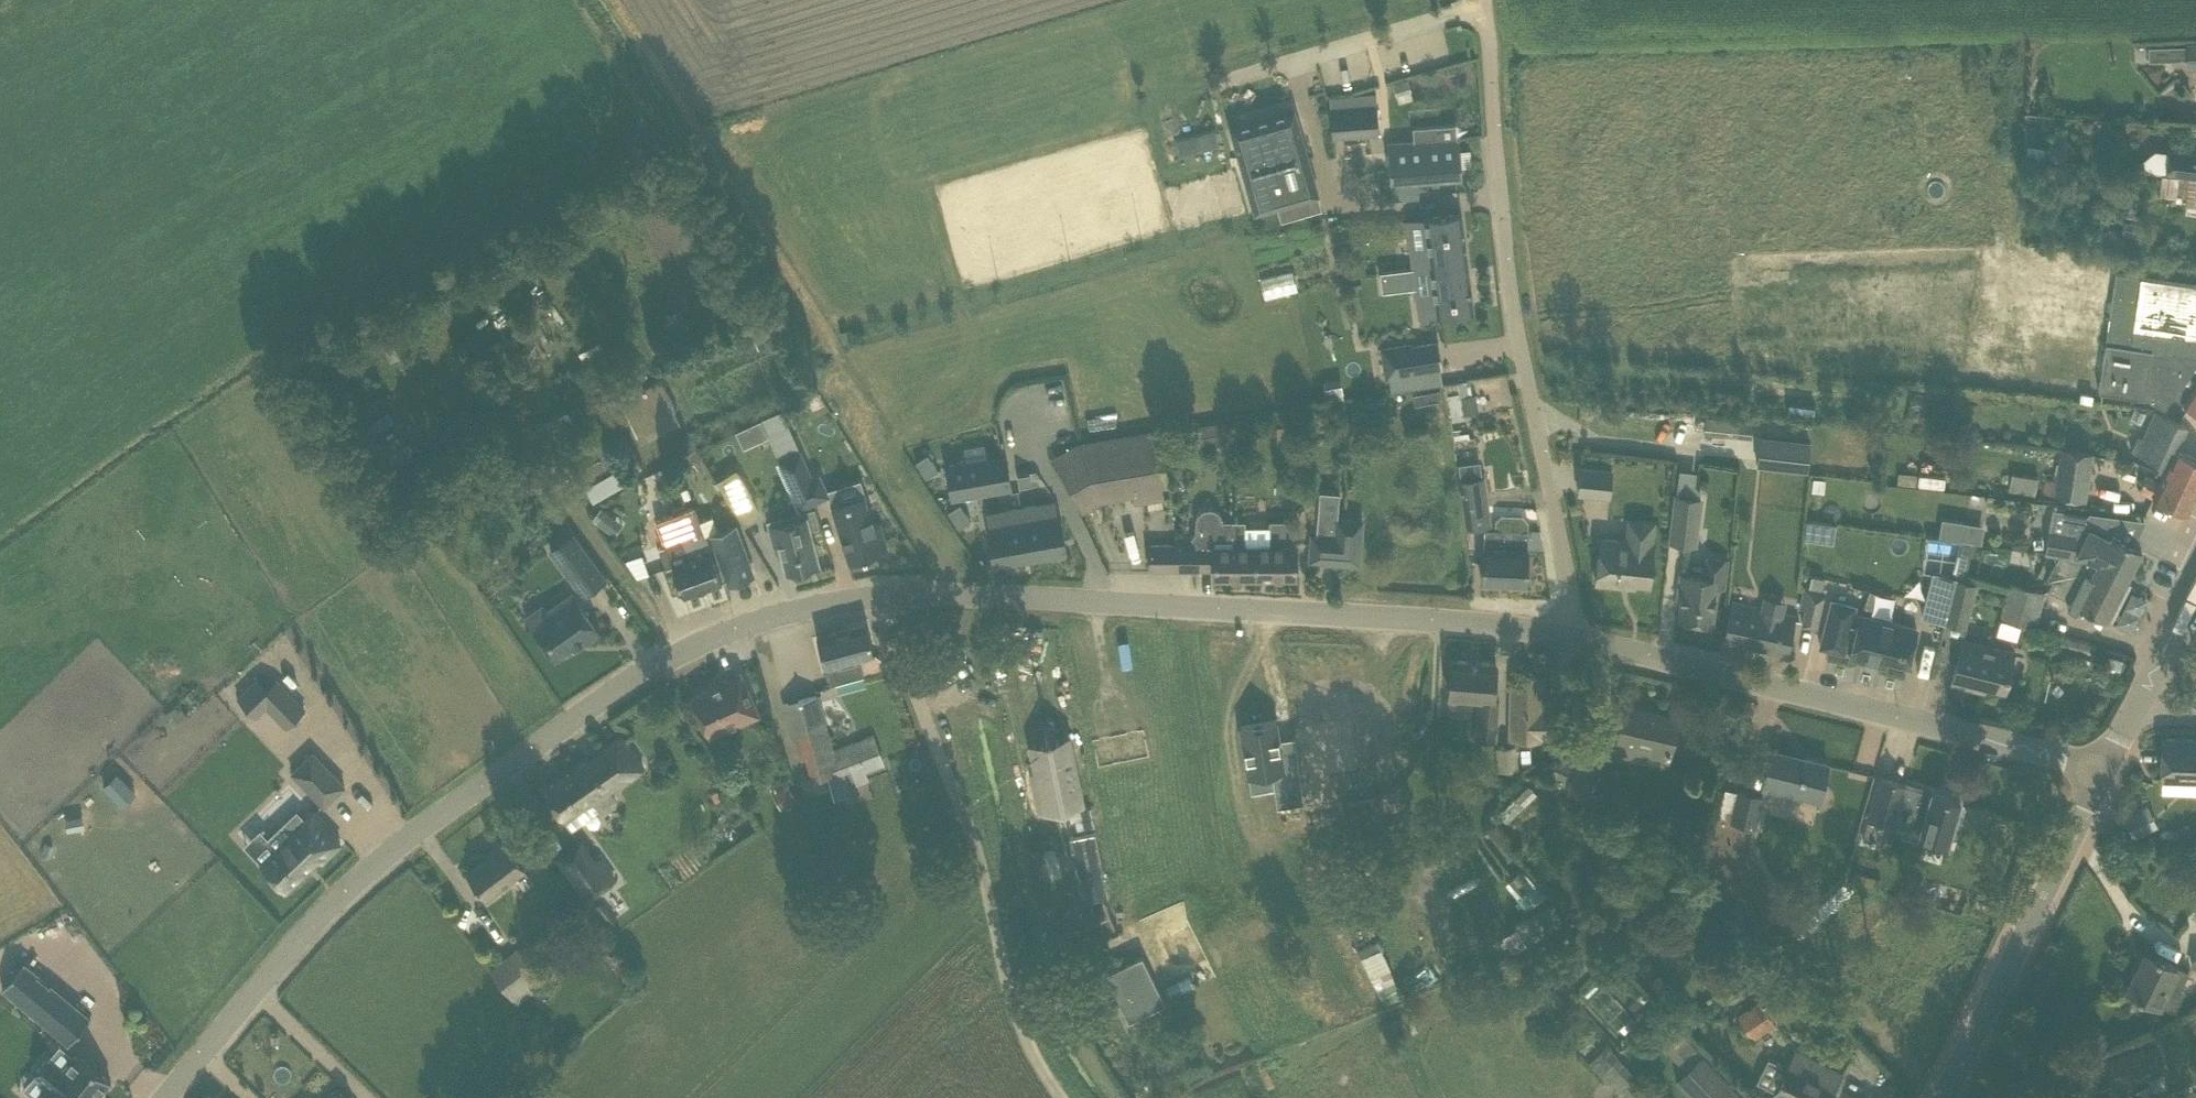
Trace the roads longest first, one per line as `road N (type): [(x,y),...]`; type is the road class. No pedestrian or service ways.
road 1 (unclassified): [(165,1097),(313,922),(369,869),(630,678),(703,641),(793,610),(893,593)]
road 2 (residential): [(1504,230),(2195,291)]
road 3 (unclassified): [(893,593),(1131,599),(1568,635)]
road 4 (residential): [(2104,766),(1568,635)]
road 5 (unclassified): [(1021,1025),(971,836),(906,668),(893,593)]
road 6 (unclassified): [(1568,635),(1570,592),(1504,230)]
road 7 (tertiary): [(1942,1097),(2104,766)]
road 8 (unclassified): [(1504,230),(1488,7)]
road 9 (tertiary): [(2134,711),(2195,587)]

